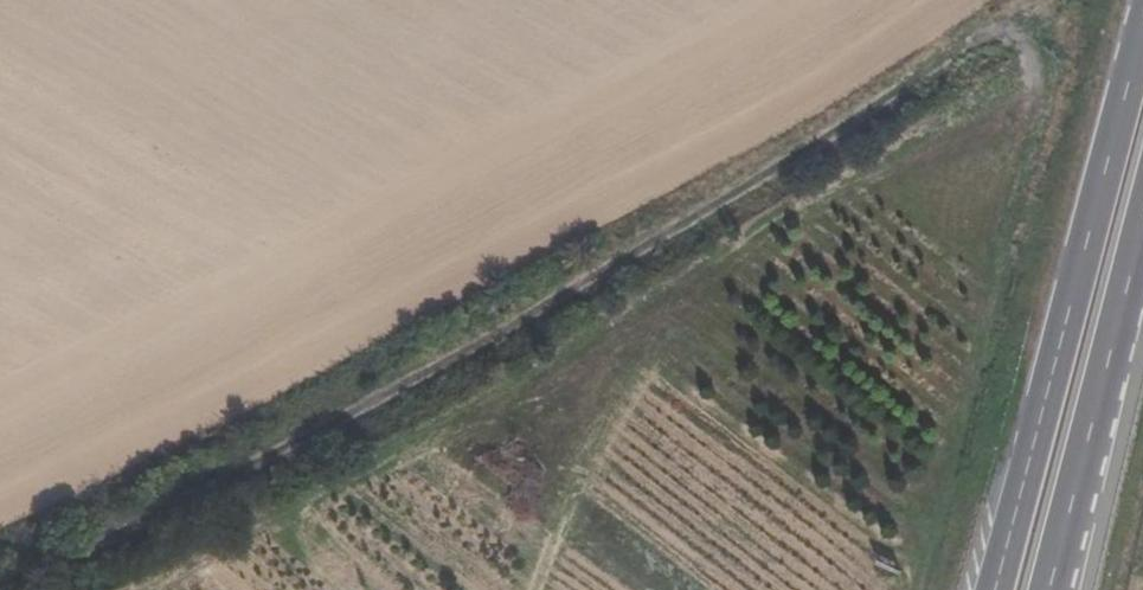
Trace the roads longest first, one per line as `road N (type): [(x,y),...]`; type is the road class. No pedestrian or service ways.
road 1 (track): [(0,587),(468,352),(986,39),(1018,44),(1025,71),(683,263),(530,589)]
road 2 (primary): [(1142,47),(996,589)]
road 3 (primary): [(1052,589),(1142,237)]

